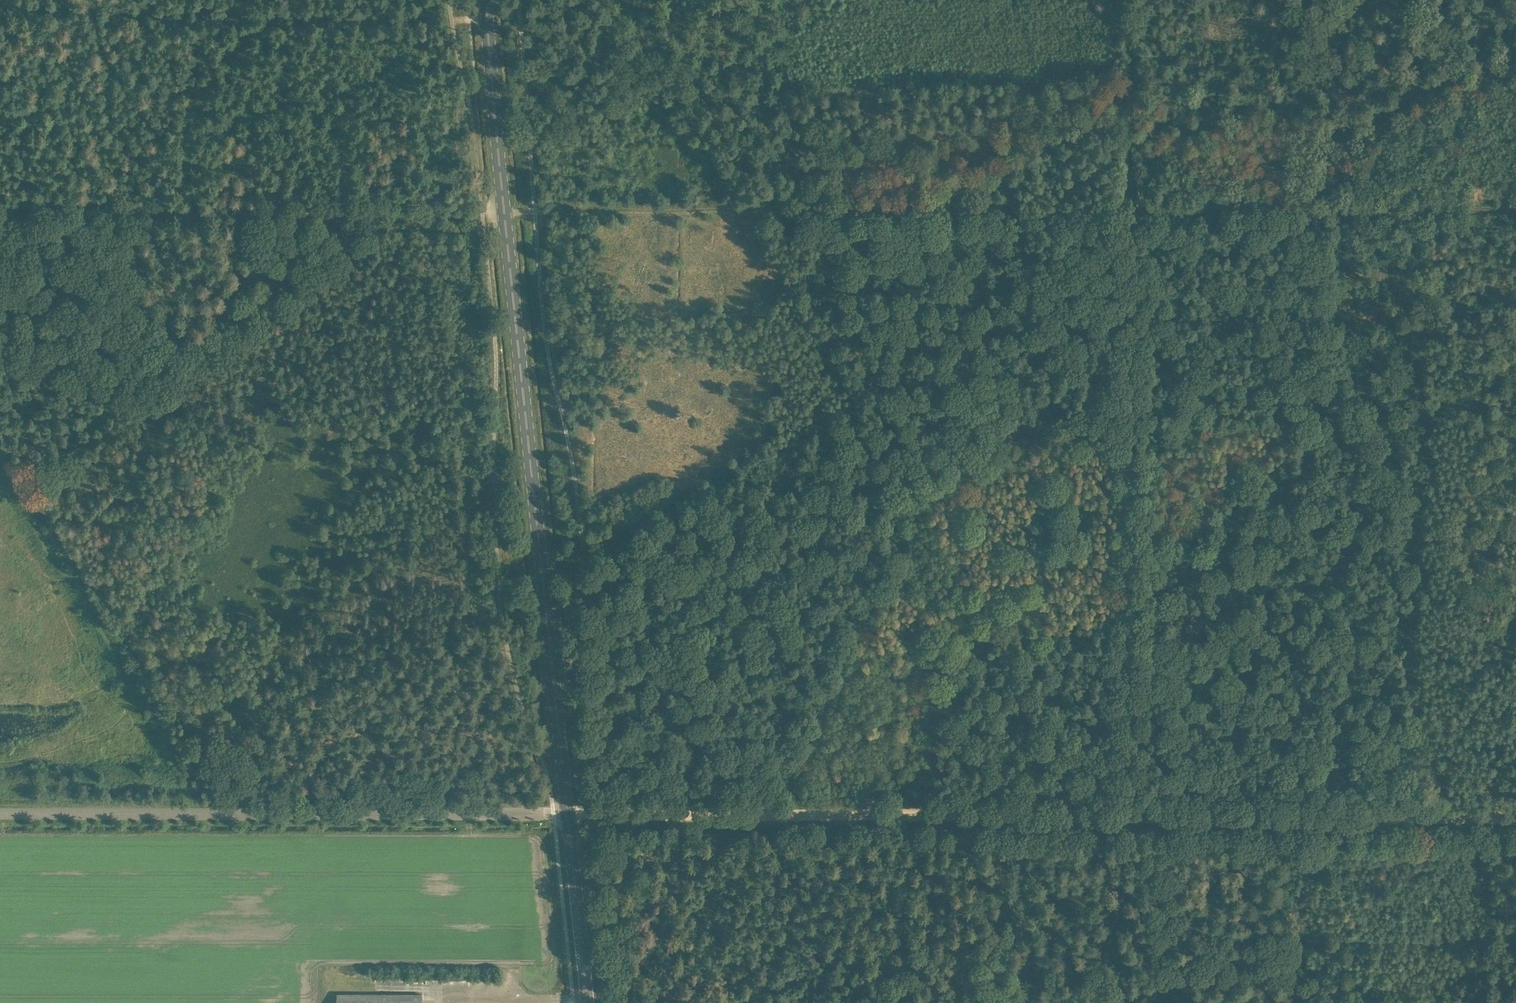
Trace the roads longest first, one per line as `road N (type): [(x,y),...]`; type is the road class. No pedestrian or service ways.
road 1 (primary): [(571,814),(487,0)]
road 2 (track): [(1127,212),(482,211)]
road 3 (track): [(1127,815),(1127,212)]
road 4 (unclassified): [(0,813),(571,814)]
road 5 (track): [(594,814),(1127,815)]
road 6 (track): [(482,211),(71,208)]
road 7 (track): [(1515,211),(1127,212)]
road 8 (track): [(1515,818),(1155,815)]
road 9 (track): [(1166,931),(1515,938)]
road 10 (track): [(1127,212),(1125,0)]
road 11 (primary): [(590,1002),(571,814)]

